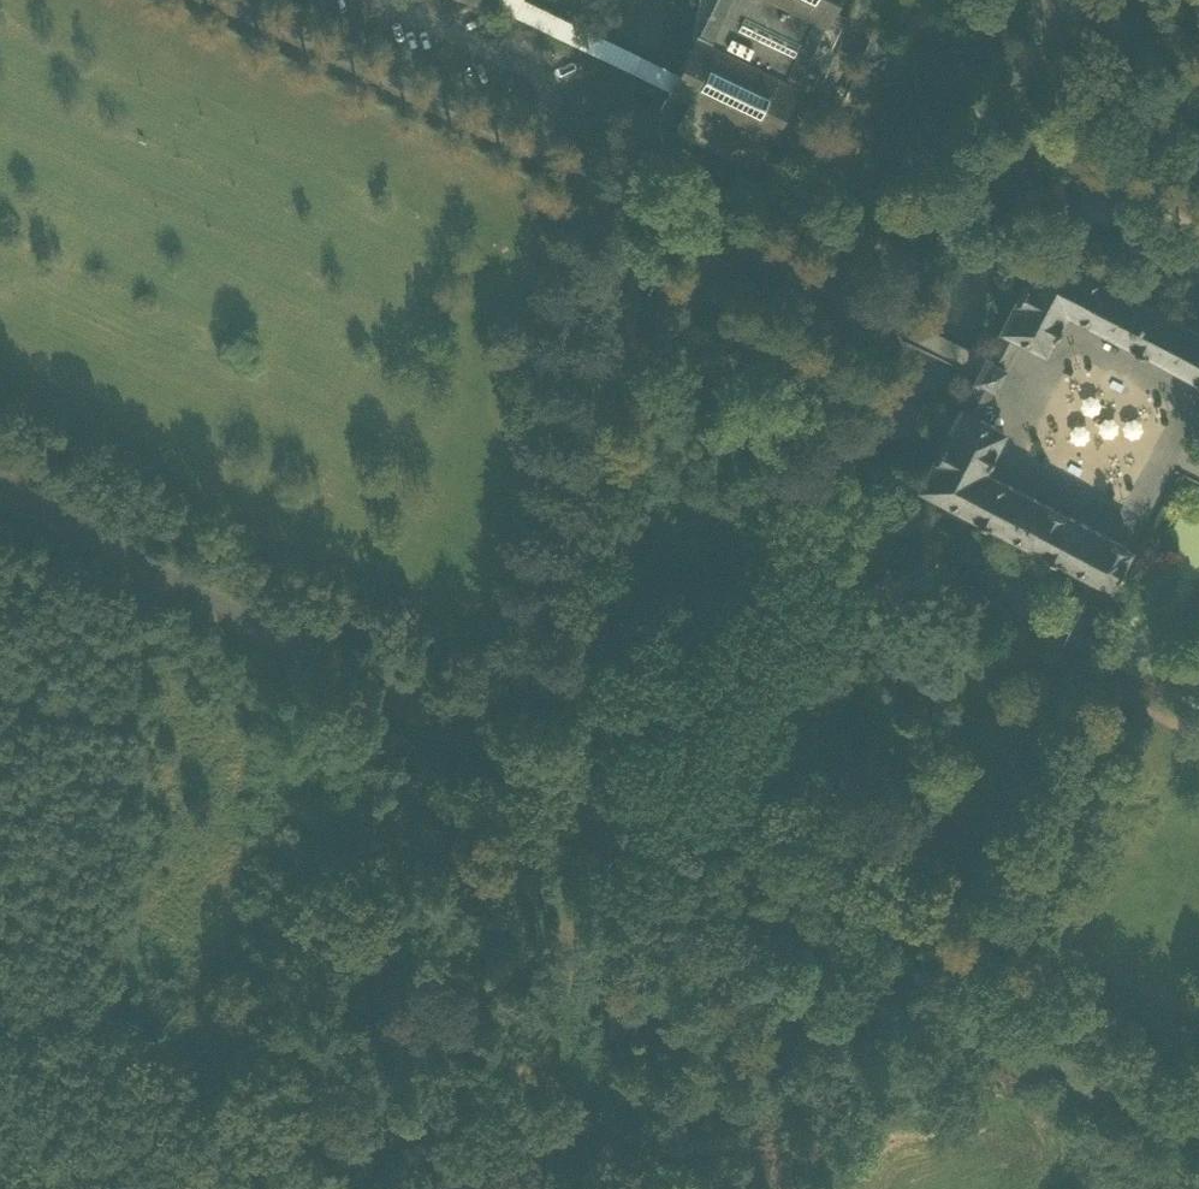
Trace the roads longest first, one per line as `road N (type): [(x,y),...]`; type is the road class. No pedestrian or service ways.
road 1 (unclassified): [(0,486),(1198,1131)]

